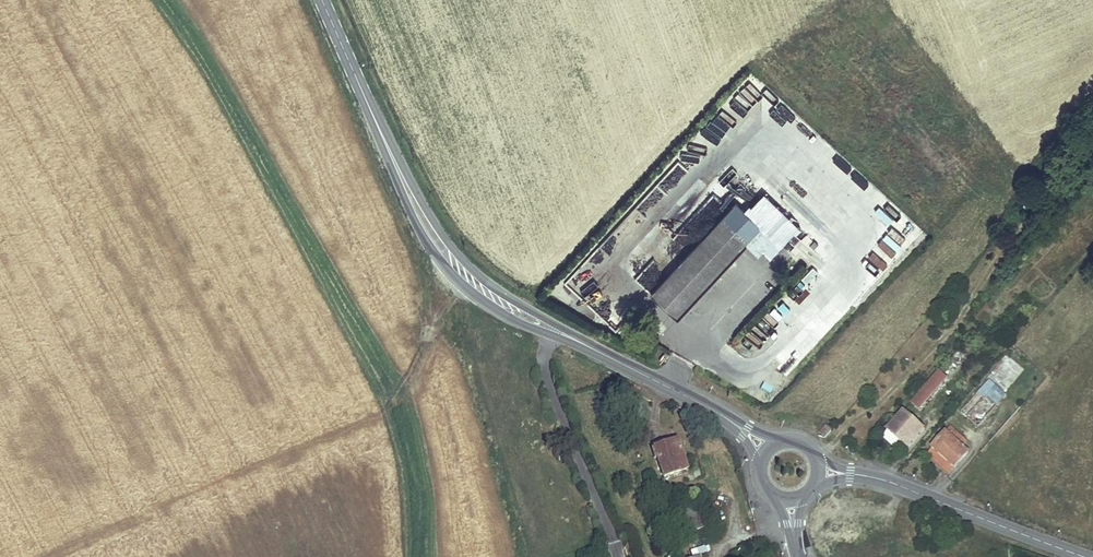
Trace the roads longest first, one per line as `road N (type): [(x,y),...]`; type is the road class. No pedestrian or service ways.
road 1 (secondary): [(321,0),(409,194),(462,274),(522,316),(745,431)]
road 2 (track): [(448,286),(441,347),(386,416),(400,466),(406,556)]
road 3 (secondary): [(851,474),(891,482),(1082,556)]

